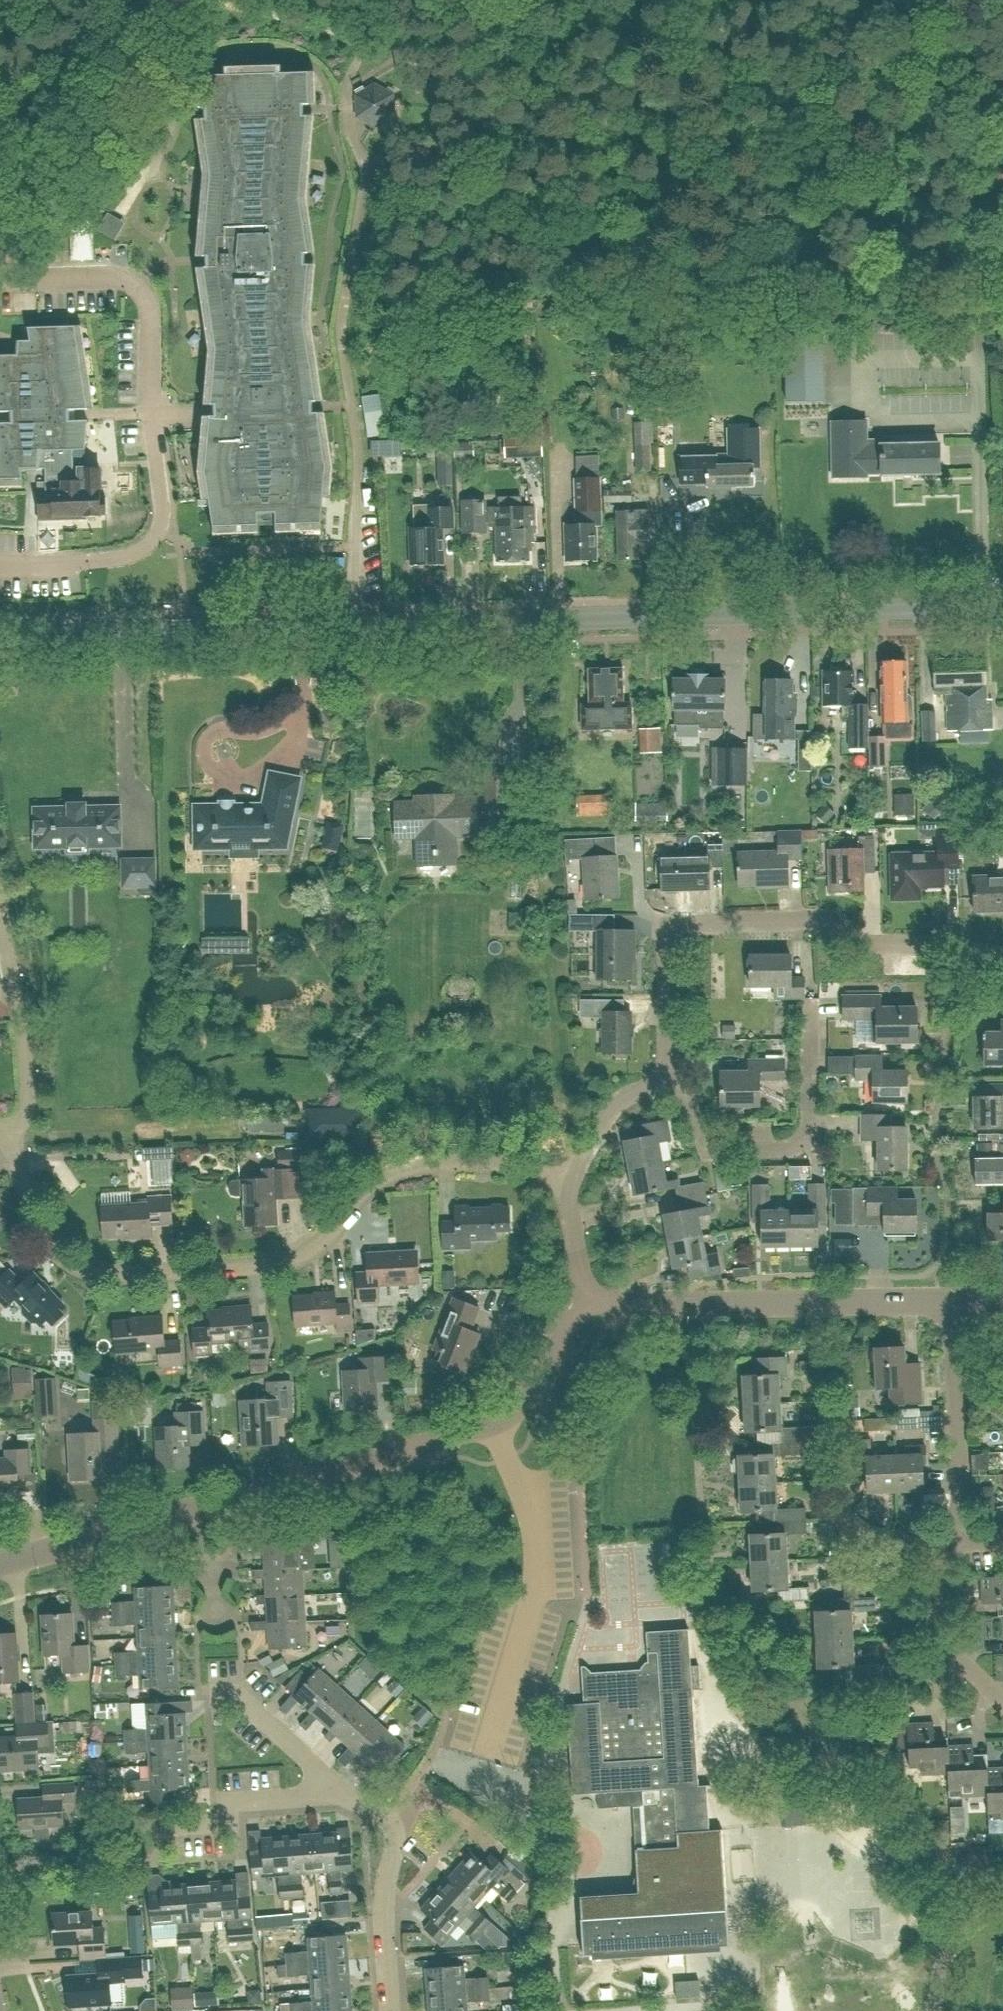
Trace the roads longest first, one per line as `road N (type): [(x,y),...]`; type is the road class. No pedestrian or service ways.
road 1 (secondary): [(0,632),(1002,606)]
road 2 (residential): [(570,1181),(492,1162),(422,1165),(387,1175),(323,1240),(292,1260),(96,1273),(57,1250),(6,1139)]
road 3 (residential): [(0,1562),(494,1426),(519,1409),(589,1303)]
road 4 (residential): [(1002,956),(867,945),(812,923),(672,928),(667,1061)]
road 5 (residential): [(589,1303),(955,1302)]
road 6 (residential): [(667,1061),(711,1148),(805,1144),(809,1014)]
road 7 (track): [(23,243),(187,0)]
road 8 (residential): [(949,1539),(957,1480),(955,1302)]
road 9 (residential): [(6,1139),(27,1105),(29,1082),(0,916)]
road 10 (residential): [(941,1555),(850,1528),(839,1409)]
road 11 (unclassified): [(166,1832),(226,1828),(225,1806),(344,1797)]
road 12 (residential): [(389,2010),(384,1899),(399,1832)]
road 13 (unclassified): [(344,1797),(234,1695),(206,1695)]
road 14 (residential): [(1002,1702),(937,1629),(941,1555)]
road 15 (residential): [(667,1061),(611,1110),(570,1181)]
road 16 (residential): [(570,1181),(589,1303)]

